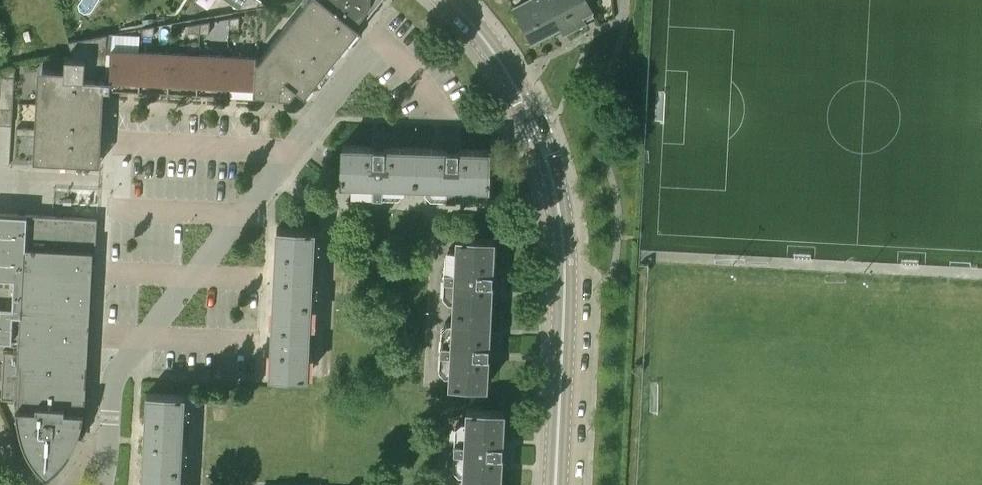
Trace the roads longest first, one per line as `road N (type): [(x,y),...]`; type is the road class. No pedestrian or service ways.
road 1 (unclassified): [(102,484),(119,367),(377,41),(443,115)]
road 2 (tertiary): [(555,484),(565,300),(561,214),(524,101),(450,0)]

